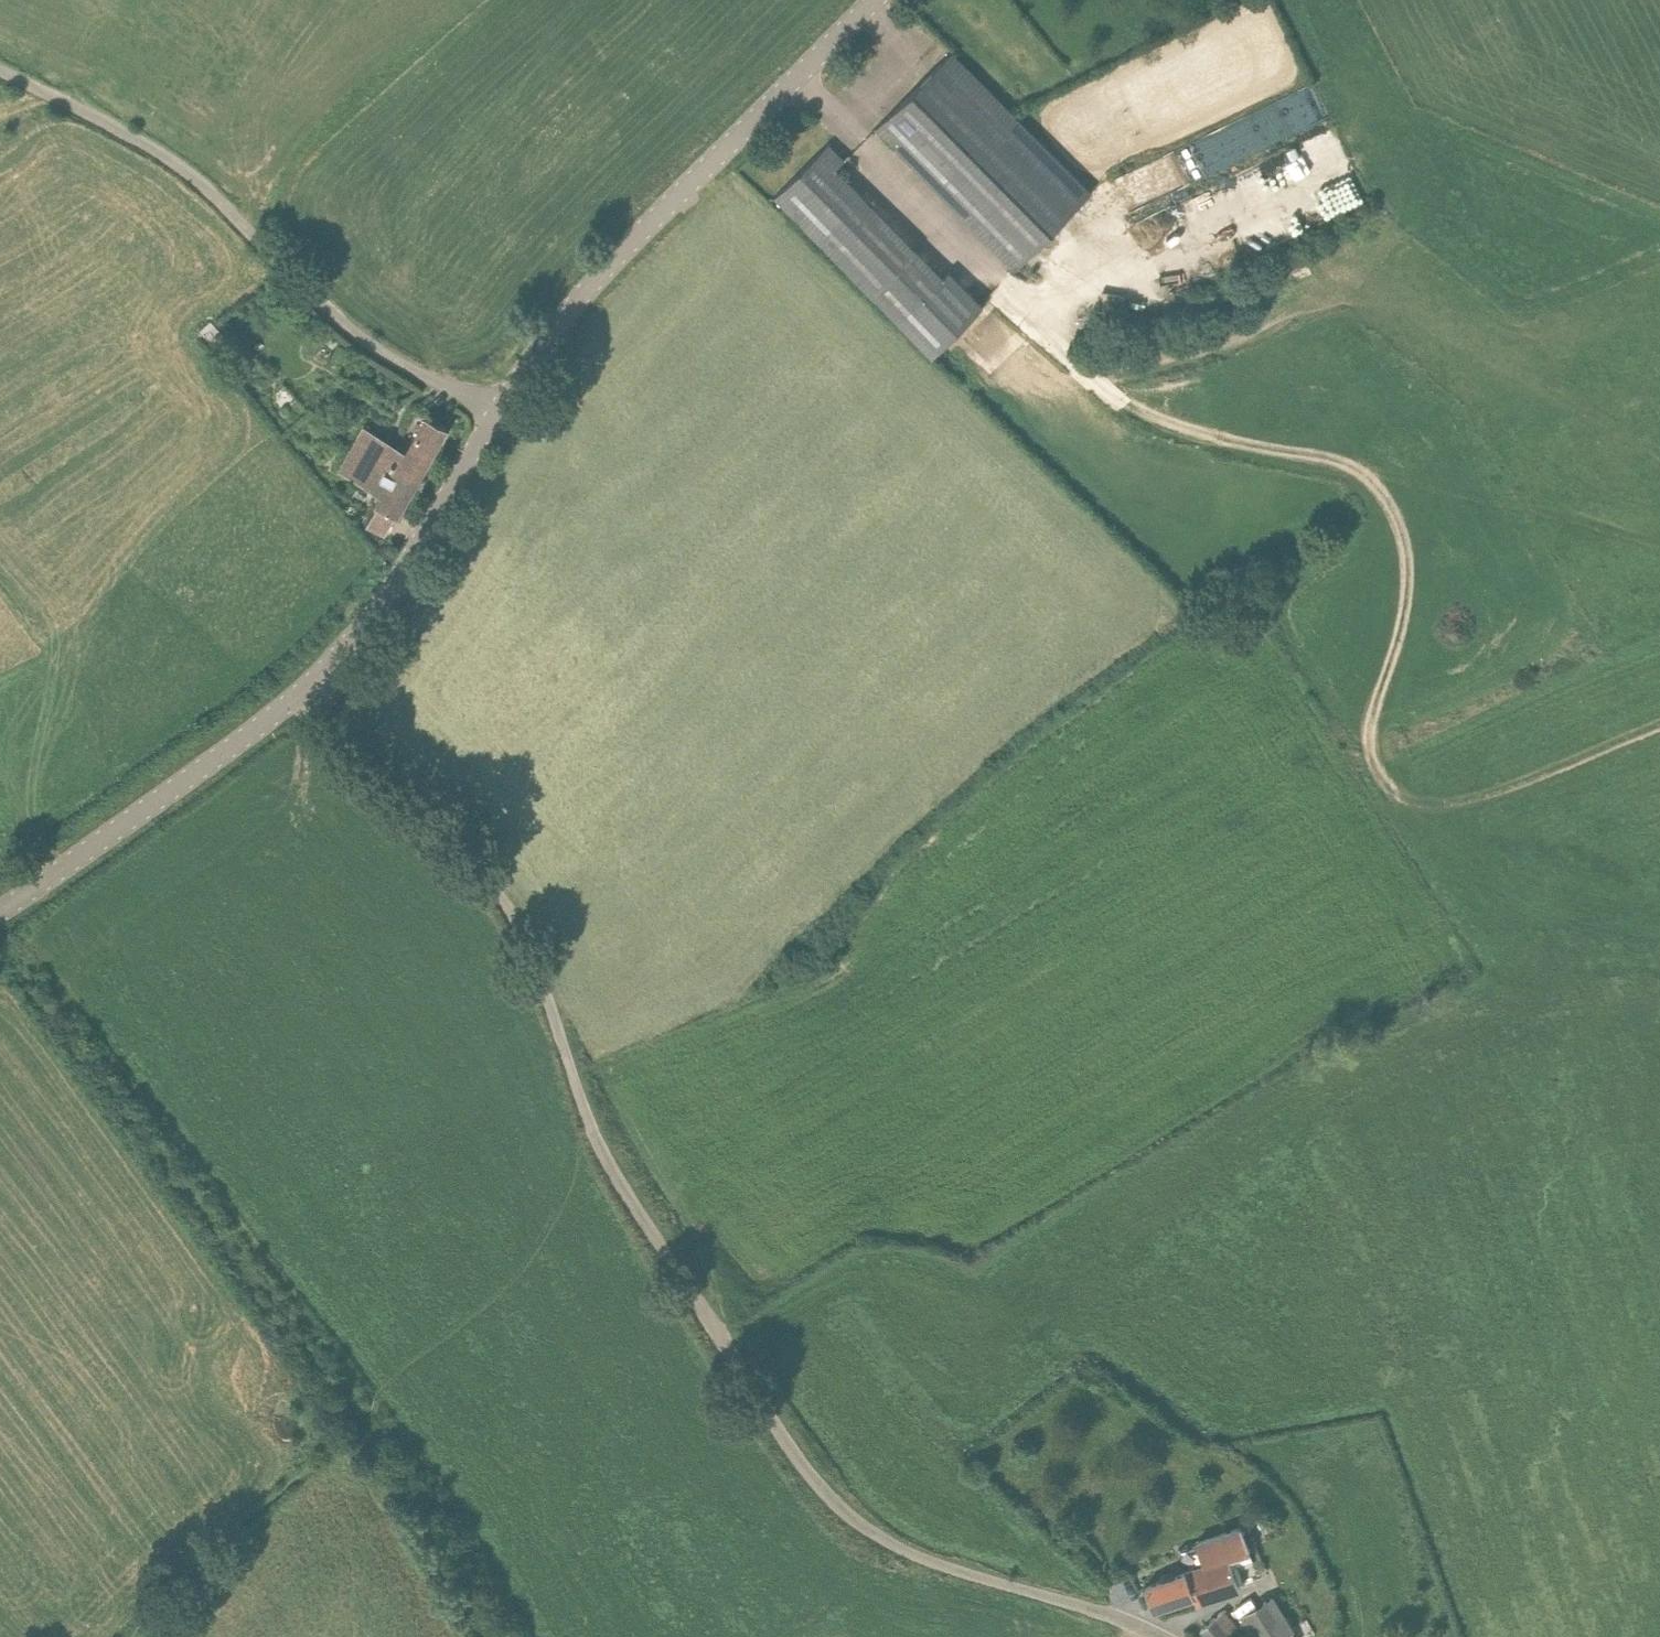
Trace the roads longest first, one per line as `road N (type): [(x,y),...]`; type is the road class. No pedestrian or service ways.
road 1 (unclassified): [(1161,1636),(936,1562),(867,1529),(819,1487),(609,1165),(534,964),(496,890),(307,686)]
road 2 (track): [(856,143),(1104,390),(1140,414),(1208,438),(1344,466),(1396,512),(1406,539),(1403,626),(1373,728),(1382,773),(1413,812)]
road 3 (unclassified): [(498,408),(613,259),(874,0)]
road 4 (track): [(350,328),(181,166),(0,69)]
road 5 (unclassified): [(0,911),(307,686)]
road 6 (unclassified): [(307,686),(378,606),(498,408)]
road 7 (unclassified): [(498,408),(415,372),(350,328)]

